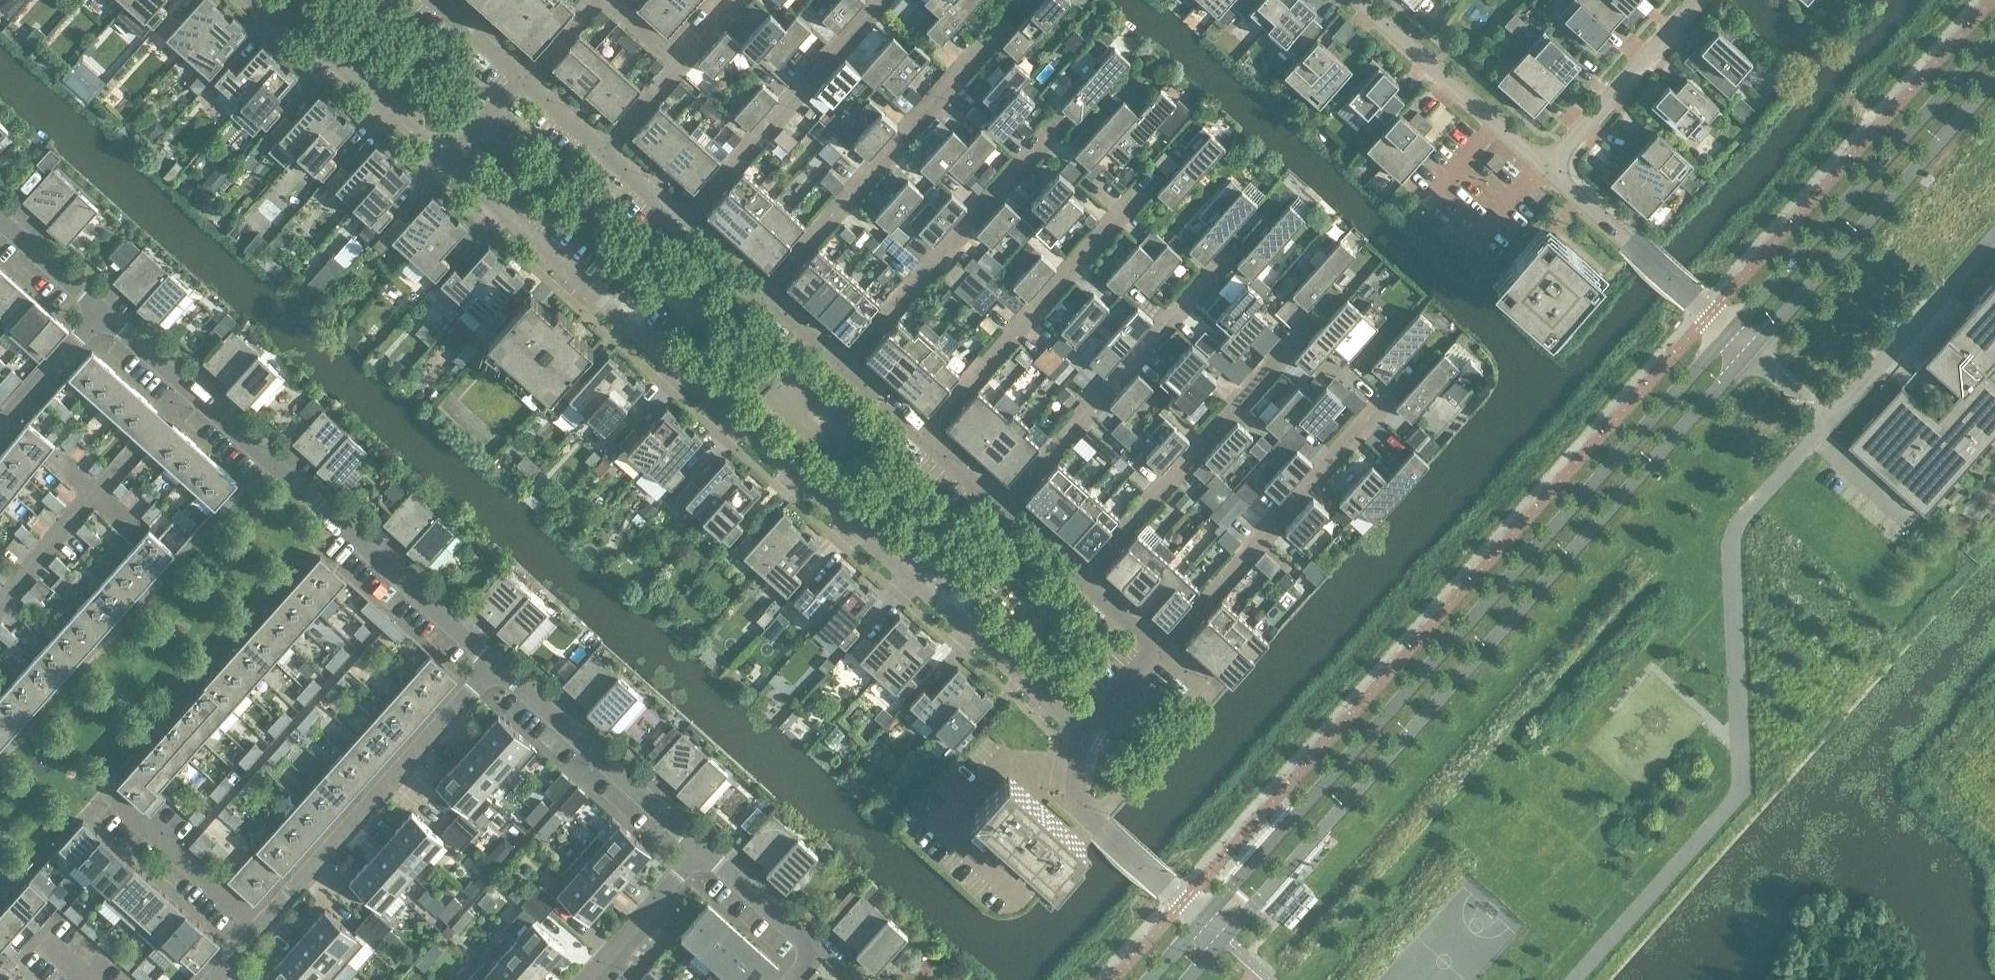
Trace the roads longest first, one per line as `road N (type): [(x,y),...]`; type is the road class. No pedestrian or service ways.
road 1 (residential): [(1081,733),(444,168)]
road 2 (tertiary): [(1224,937),(1753,348)]
road 3 (tertiary): [(1731,329),(1207,915)]
road 4 (residential): [(489,659),(102,317)]
road 5 (tertiary): [(1994,35),(1731,329)]
road 6 (tertiary): [(1753,348),(1994,78)]
road 7 (residential): [(489,659),(254,928)]
road 8 (residential): [(761,293),(989,39)]
road 9 (residential): [(1158,649),(1386,400)]
road 10 (residential): [(920,436),(1142,190)]
road 11 (residential): [(999,507),(1222,262)]
road 12 (residential): [(1083,581),(1302,335)]
road 13 (residential): [(842,366),(1061,122)]
road 14 (residential): [(681,221),(882,0)]
road 15 (residential): [(706,851),(489,659)]
road 16 (residential): [(444,168),(255,0)]
road 17 (residential): [(1546,166),(1358,0)]
road 18 (residential): [(1731,329),(1546,166)]
road 19 (residential): [(1207,915),(1078,799),(1081,733)]
road 20 (residential): [(1546,166),(1700,0)]
road 21 (residential): [(793,979),(818,952),(706,851)]
road 22 (residential): [(254,928),(123,812)]
road 23 (residential): [(589,979),(706,851)]
road 24 (residential): [(0,603),(96,493)]
road 25 (residential): [(5,423),(102,317)]
road 26 (residential): [(102,317),(0,227)]

